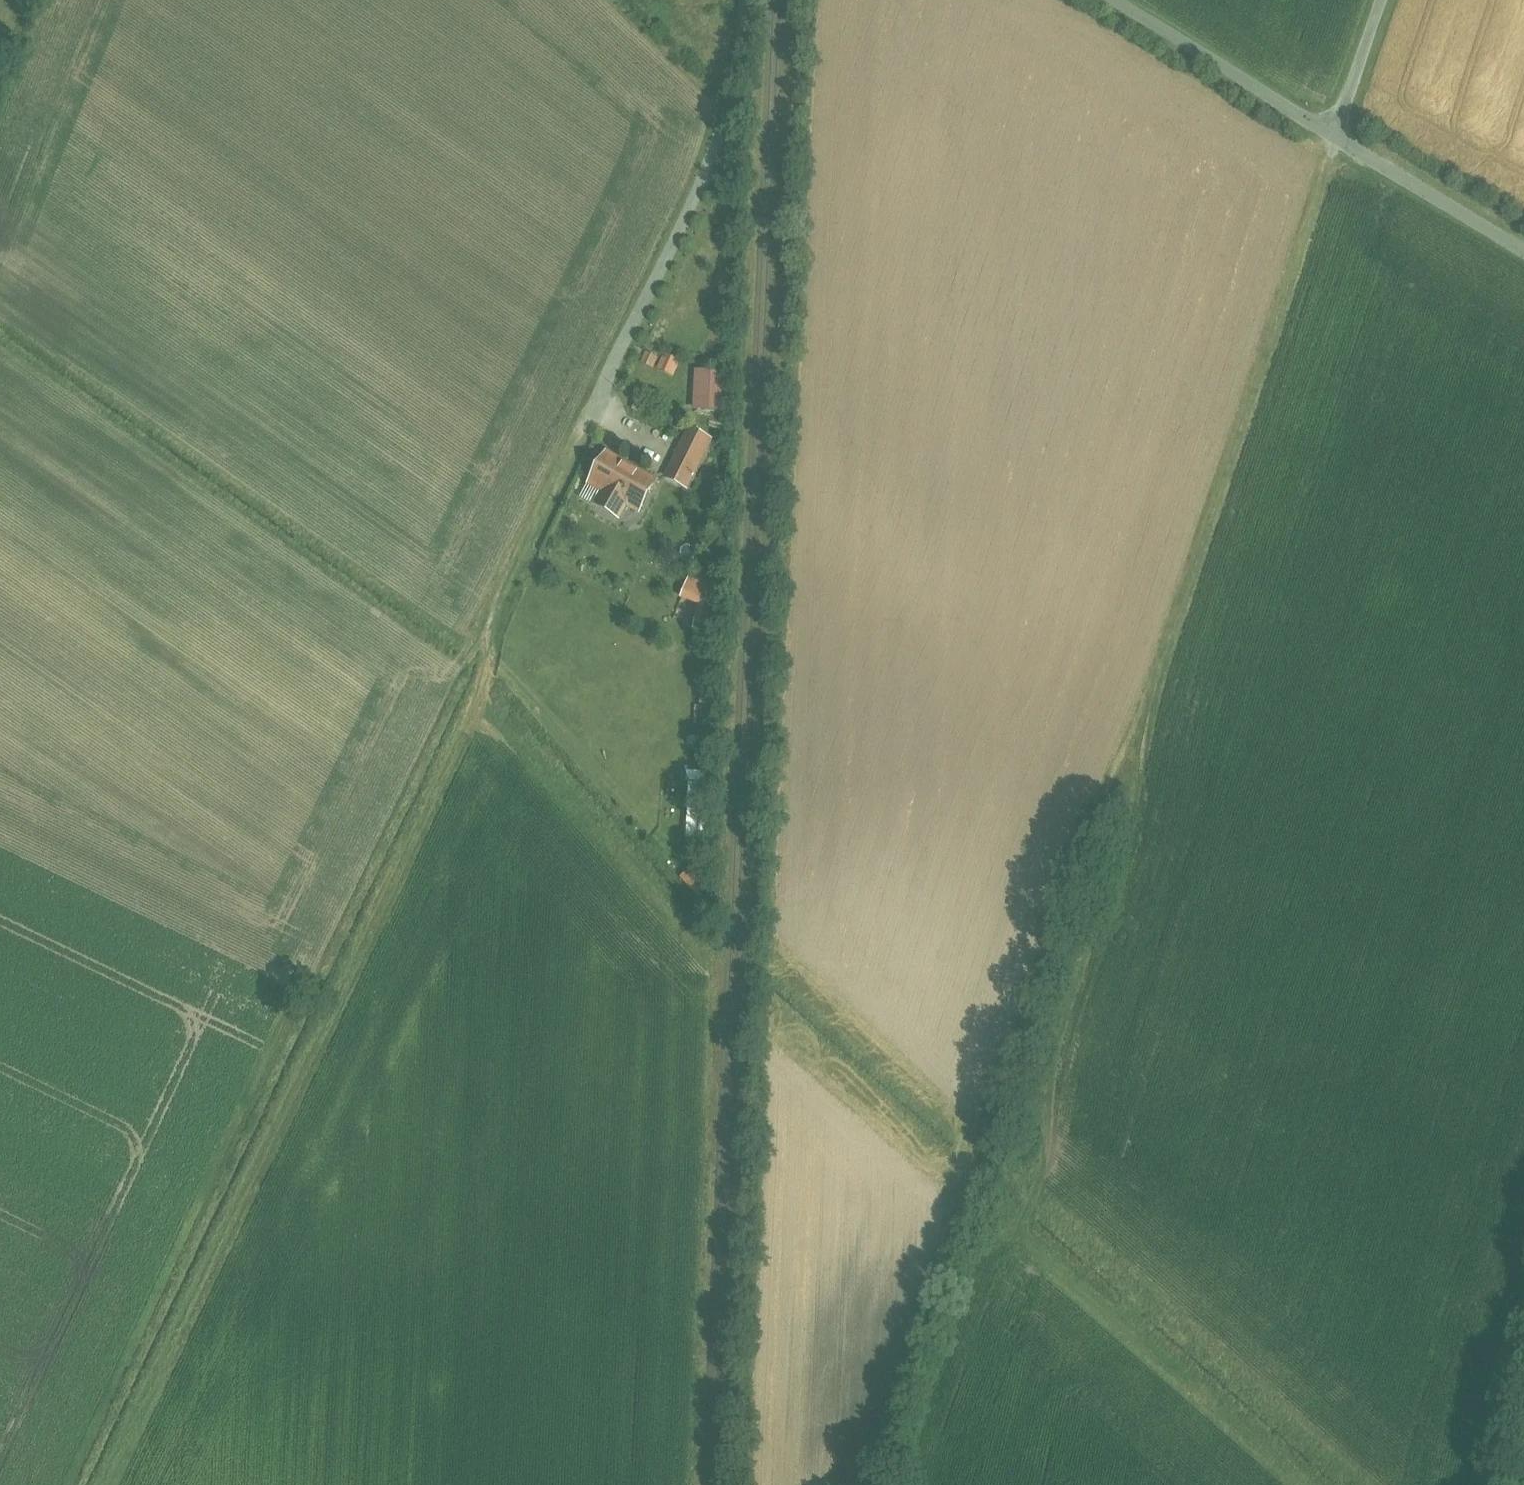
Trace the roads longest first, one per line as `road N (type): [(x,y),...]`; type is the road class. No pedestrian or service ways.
road 1 (unclassified): [(1336,119),(1127,0)]
road 2 (unclassified): [(1523,230),(1336,119)]
road 3 (unclassified): [(1377,0),(1336,119)]

